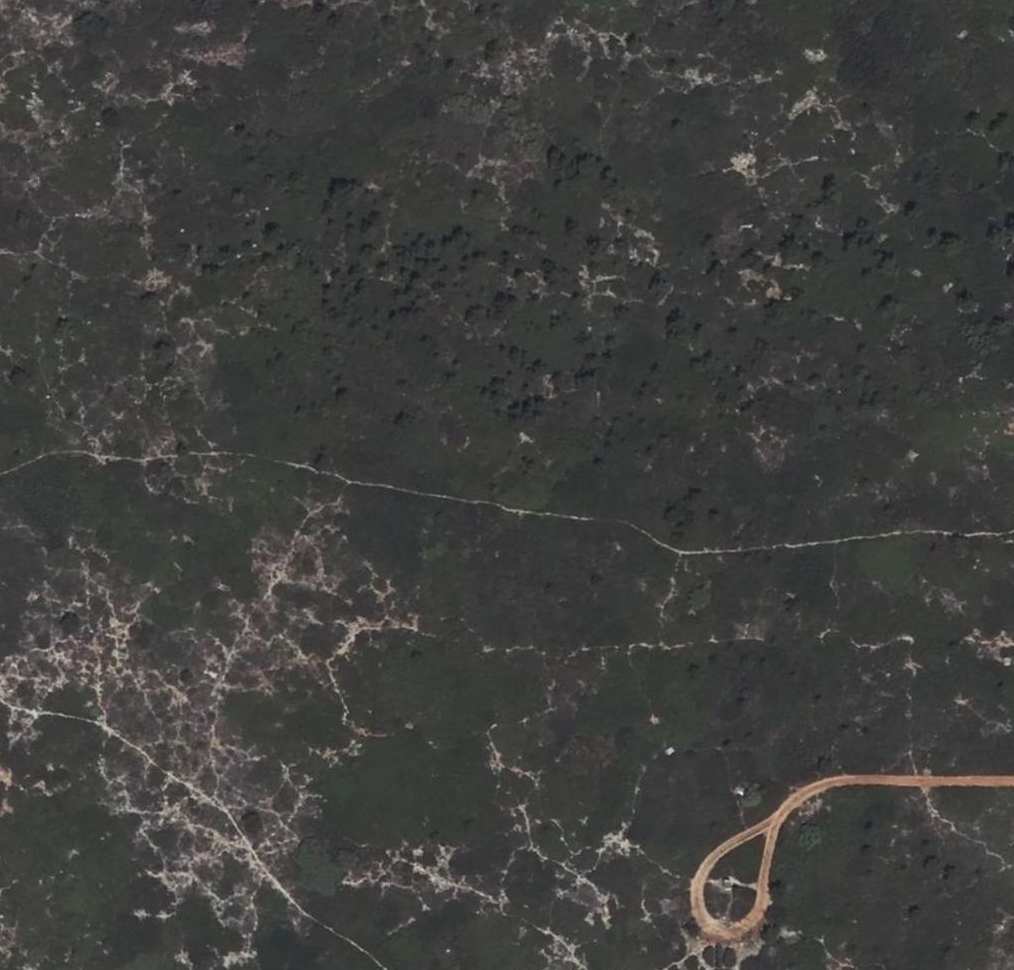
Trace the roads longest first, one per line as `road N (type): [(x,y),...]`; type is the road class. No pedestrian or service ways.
road 1 (track): [(1013,780),(839,781),(788,803),(701,865),(697,911),(716,935),(750,923),(770,855)]

